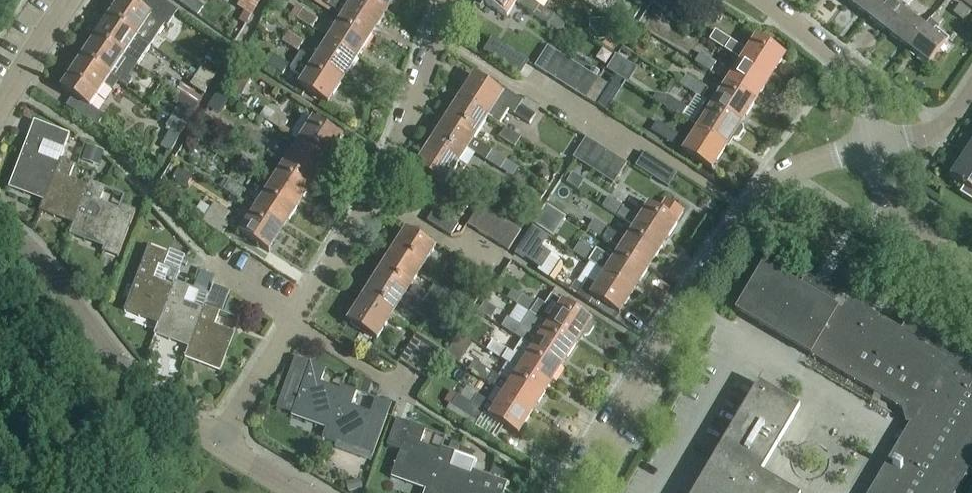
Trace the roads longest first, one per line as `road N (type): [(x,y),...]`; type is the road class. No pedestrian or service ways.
road 1 (residential): [(449,0),(374,199),(220,443)]
road 2 (residential): [(567,492),(685,303),(772,183),(827,155),(874,147)]
road 3 (residential): [(220,443),(145,393),(33,256),(0,231)]
road 4 (residential): [(761,0),(864,89),(874,147)]
road 5 (residential): [(874,147),(891,210),(971,265)]
road 6 (residential): [(0,107),(70,0)]

